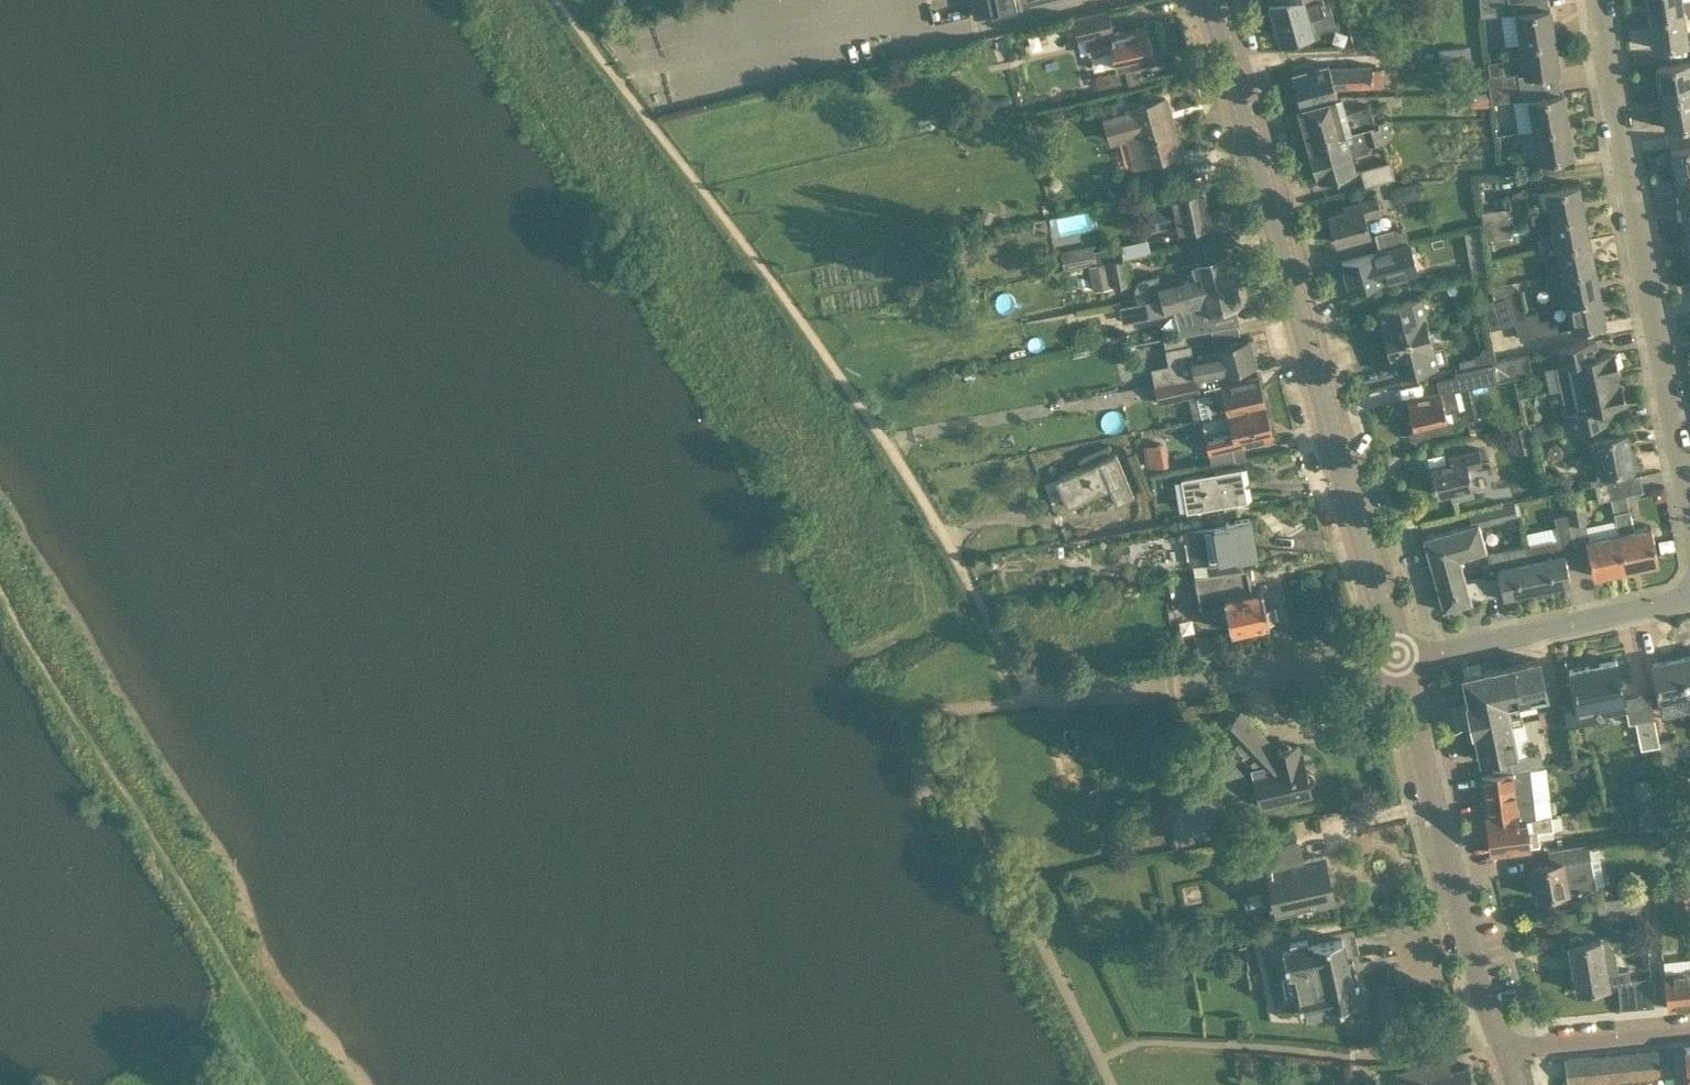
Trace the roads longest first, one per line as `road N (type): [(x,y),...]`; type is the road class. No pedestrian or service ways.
road 1 (tertiary): [(1398,658),(1212,0)]
road 2 (residential): [(1689,503),(1600,0)]
road 3 (tertiary): [(1503,1052),(1398,658)]
road 4 (residential): [(1035,701),(1398,658)]
road 5 (residential): [(1398,658),(1689,596)]
road 6 (residential): [(1503,1052),(1689,1033)]

